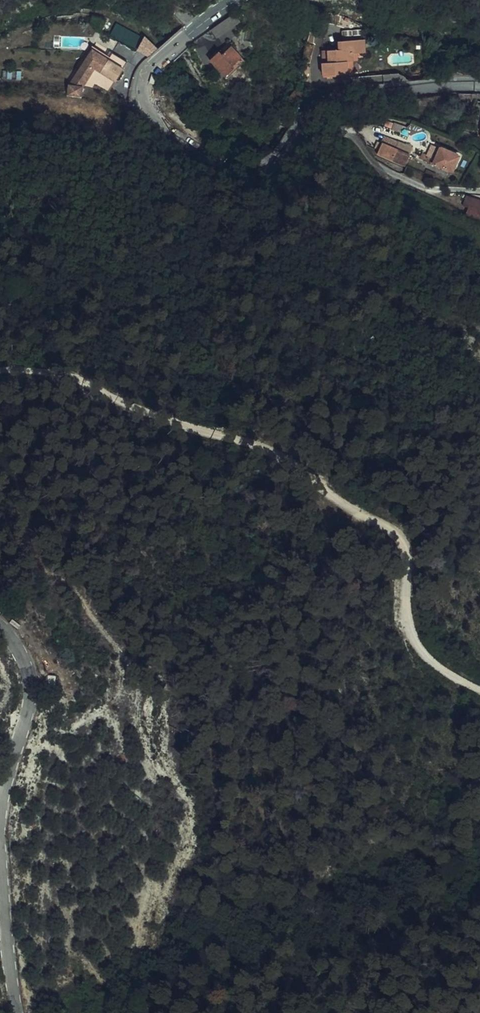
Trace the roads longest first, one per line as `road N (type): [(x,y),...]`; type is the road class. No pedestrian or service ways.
road 1 (track): [(0,371),(63,375),(174,425),(278,456),(393,532),(406,559),(414,642),(456,680),(479,689)]
road 2 (tertiary): [(241,0),(146,79),(157,123),(215,162),(252,167),(276,159),(333,97),(479,87)]
road 3 (tertiary): [(0,627),(24,662),(30,688),(0,823)]
road 4 (tertiary): [(0,840),(17,1012)]

